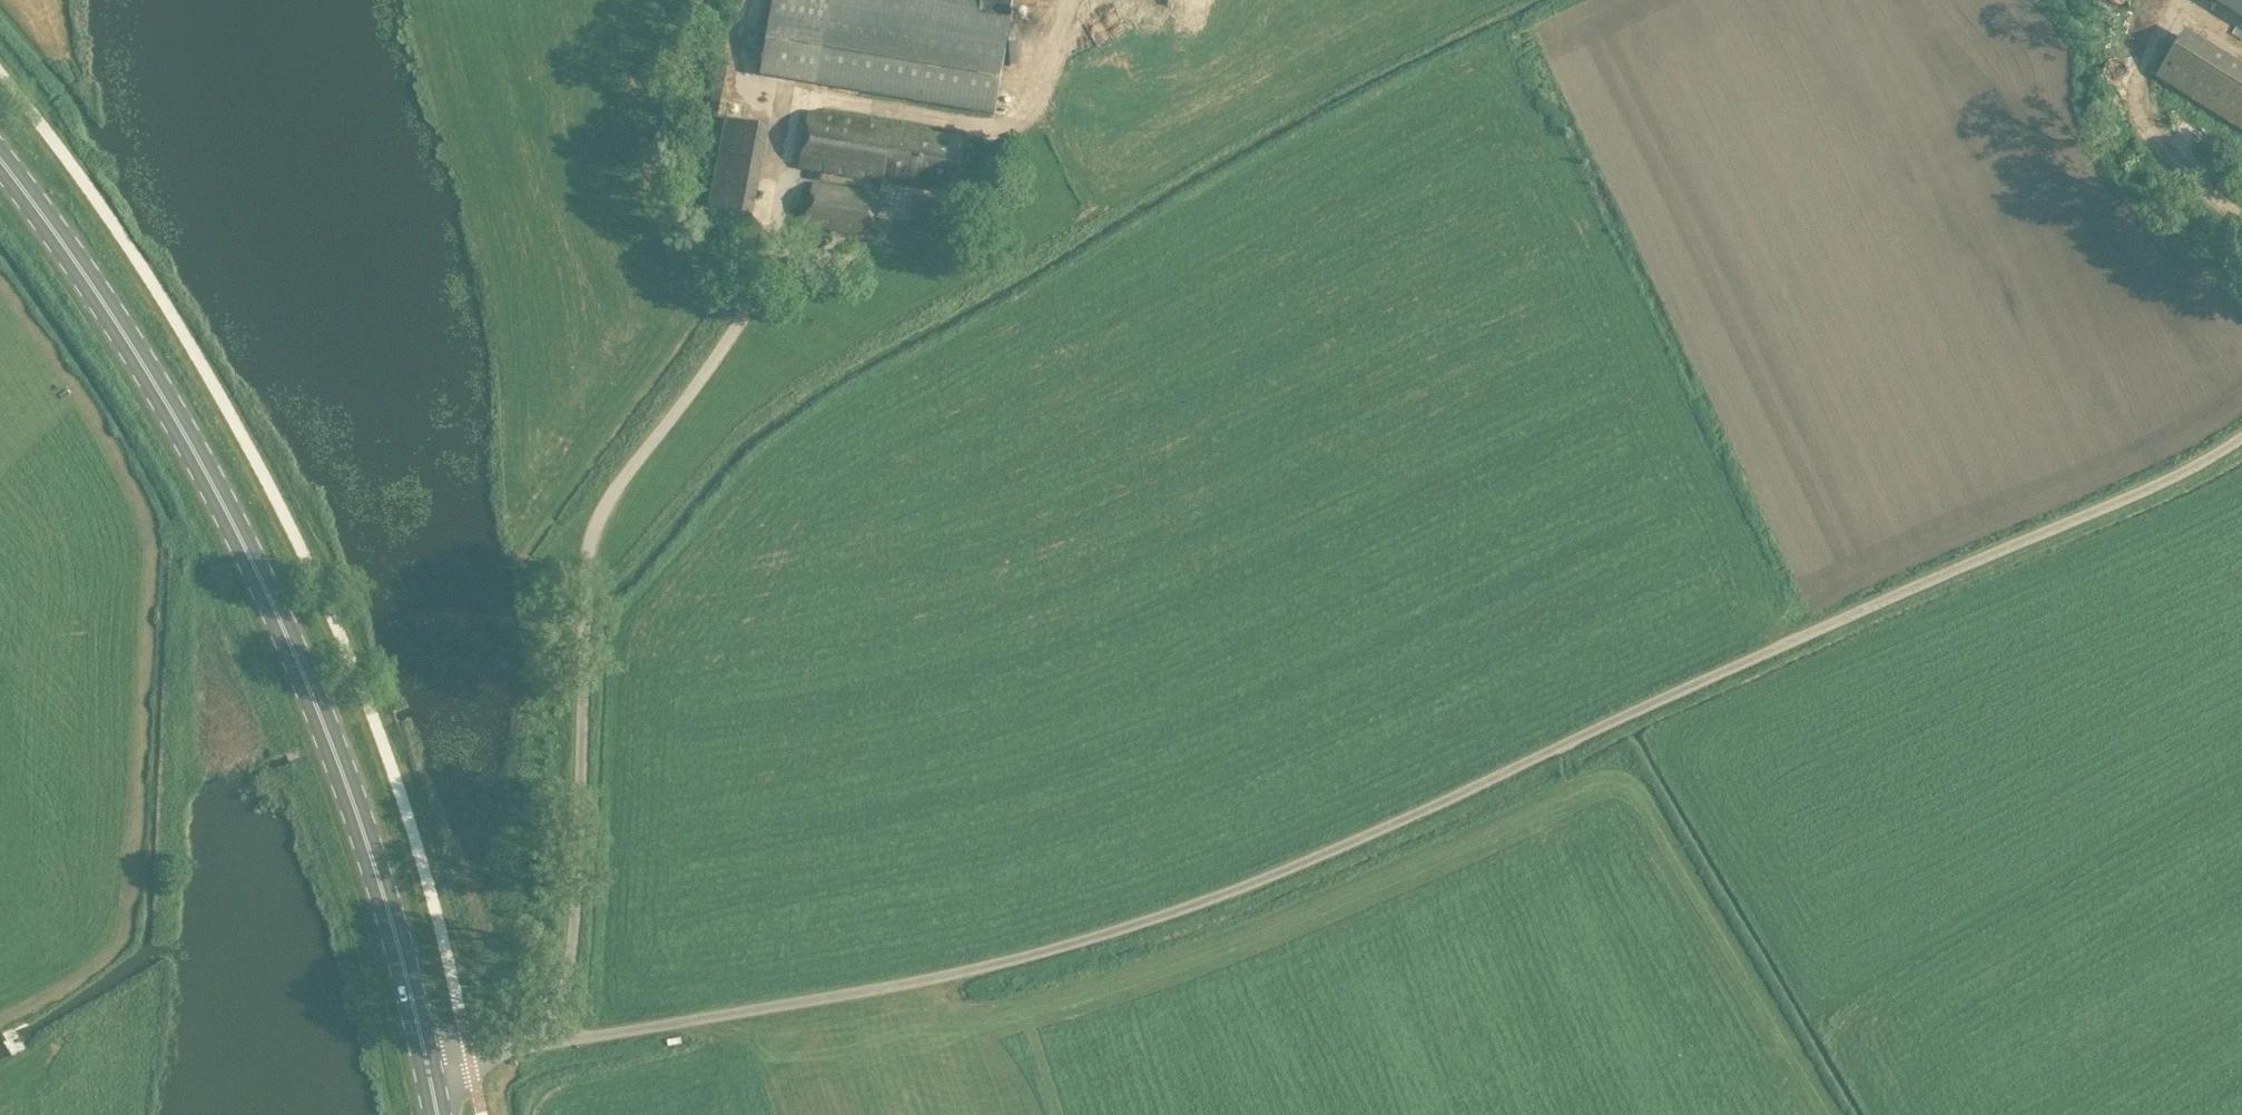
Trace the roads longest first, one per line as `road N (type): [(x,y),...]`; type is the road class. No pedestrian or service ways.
road 1 (unclassified): [(551,1037),(966,965),(1207,896),(2147,485),(2241,432)]
road 2 (secondary): [(425,1065),(354,810),(300,666),(216,492),(148,375),(0,159)]
road 3 (unclassified): [(771,234),(751,293),(722,342),(600,505),(586,541),(576,879),(551,1037)]
road 4 (unclassified): [(425,1065),(551,1037)]

